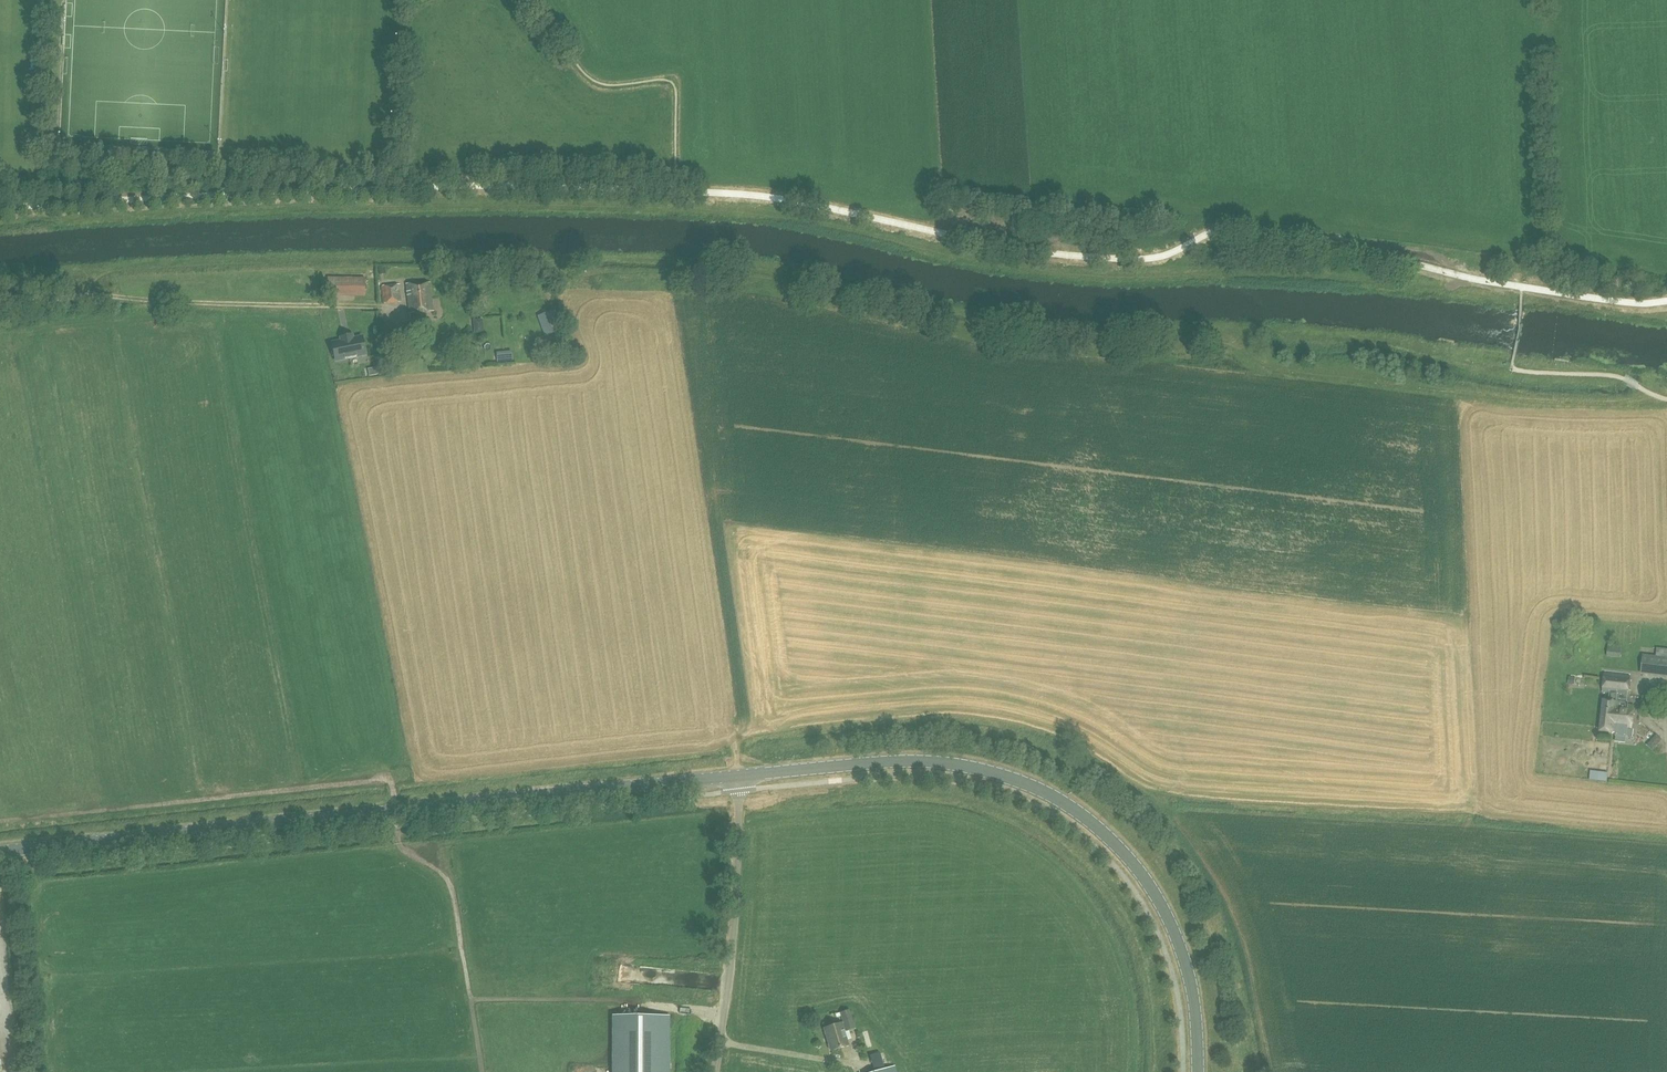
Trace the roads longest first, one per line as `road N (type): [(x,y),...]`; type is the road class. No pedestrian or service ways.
road 1 (tertiary): [(737,776),(0,851)]
road 2 (tertiary): [(1197,1071),(1192,987),(1174,931),(1133,862),(1085,816),(1034,786),(946,762),(737,776)]
road 3 (unclassified): [(715,1071),(733,941),(737,776)]
road 4 (track): [(113,296),(320,305)]

